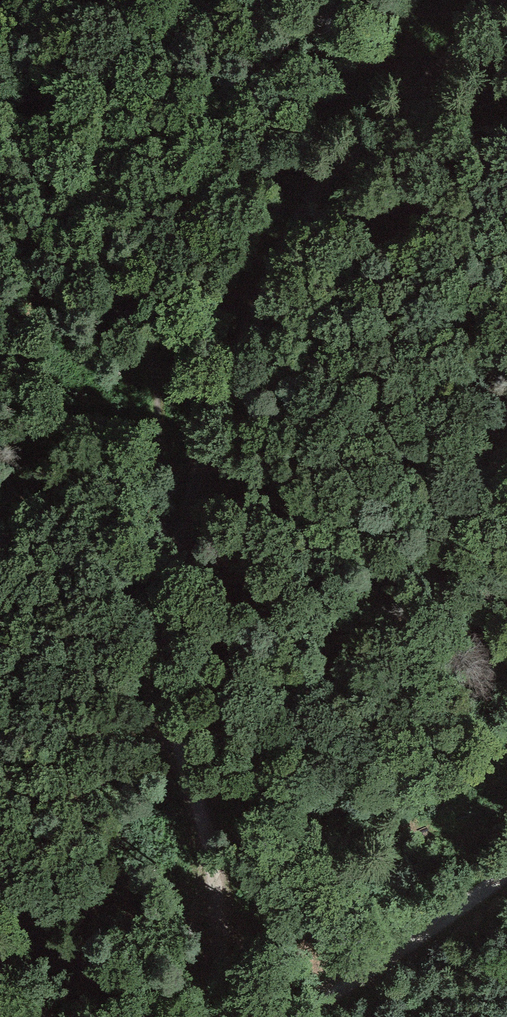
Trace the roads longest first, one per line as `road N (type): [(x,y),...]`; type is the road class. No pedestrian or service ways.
road 1 (track): [(236,1016),(205,839),(92,430),(50,174),(94,0)]
road 2 (track): [(150,629),(267,274),(361,159),(457,68),(502,0)]
road 3 (track): [(303,1016),(506,873)]

